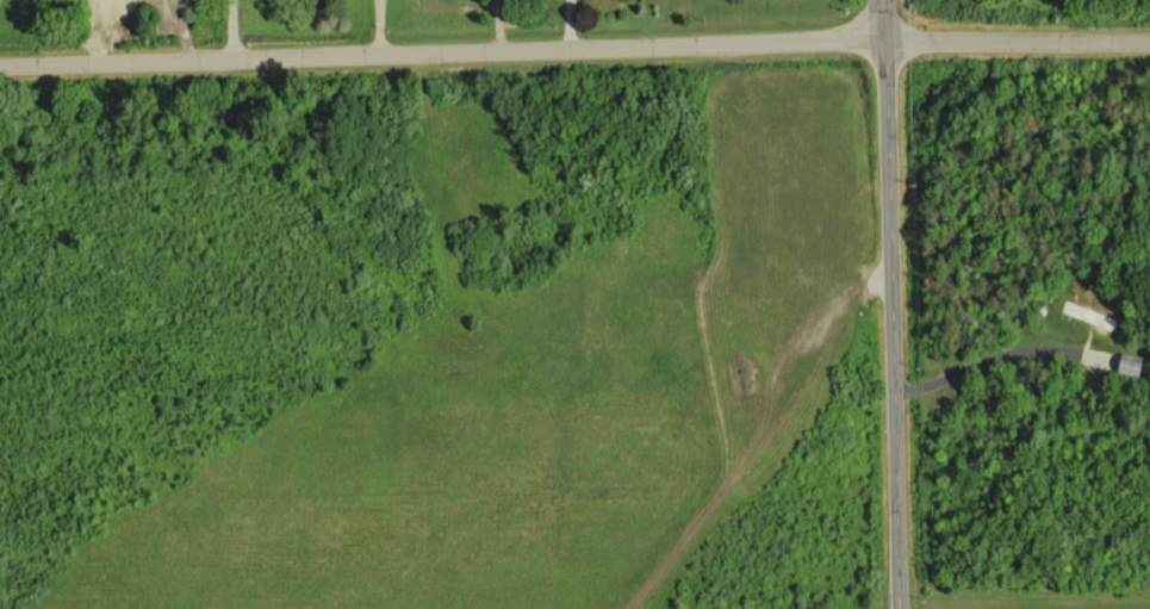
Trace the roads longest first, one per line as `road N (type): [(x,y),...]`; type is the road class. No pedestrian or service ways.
road 1 (residential): [(0,63),(884,41),(1149,42)]
road 2 (residential): [(897,608),(884,0)]

